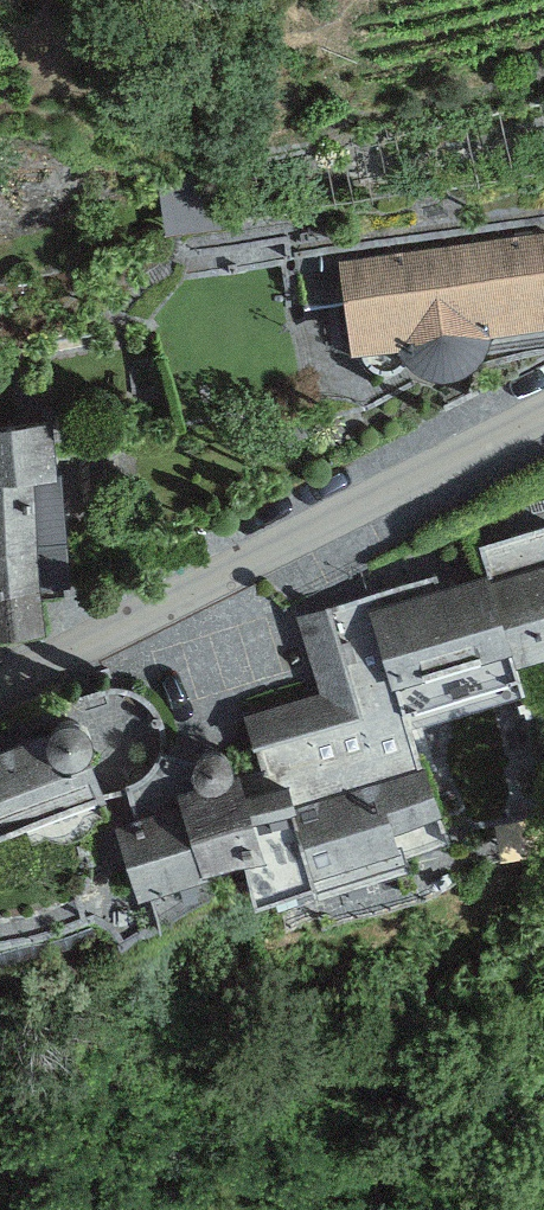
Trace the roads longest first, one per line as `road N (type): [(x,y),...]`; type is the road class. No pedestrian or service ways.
road 1 (residential): [(543,411),(146,625),(0,690)]

